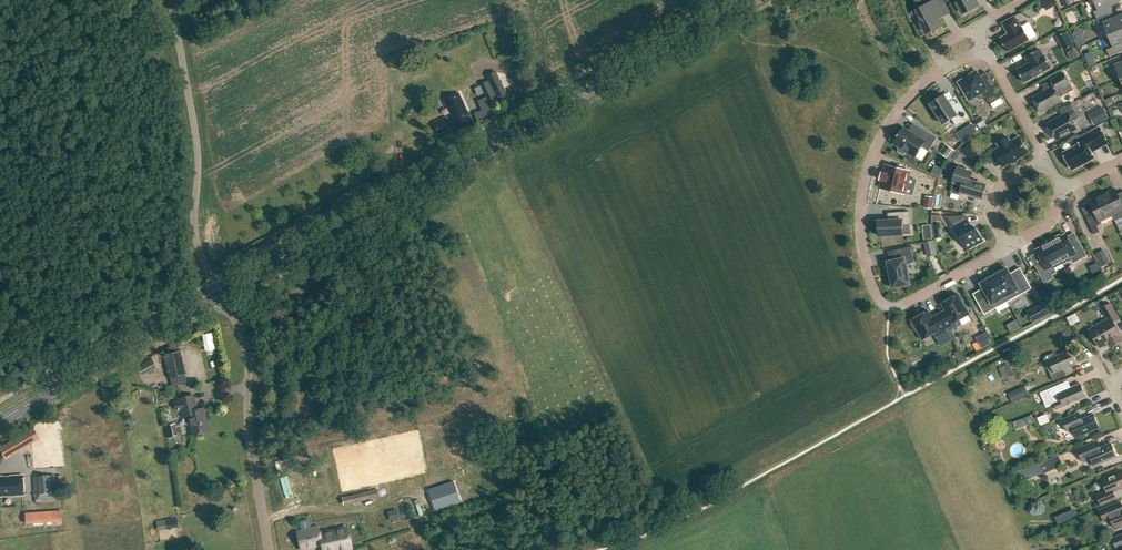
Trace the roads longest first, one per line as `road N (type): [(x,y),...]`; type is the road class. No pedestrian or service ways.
road 1 (tertiary): [(219,295),(750,0)]
road 2 (residential): [(1007,247),(890,306),(869,274),(861,231),(865,179),(884,131),(944,68)]
road 3 (unclassified): [(219,295),(196,245),(197,145),(171,0)]
road 4 (unclassified): [(269,549),(248,427),(246,344),(219,295)]
road 5 (tertiary): [(0,421),(219,295)]
road 6 (residential): [(1046,159),(987,45)]

